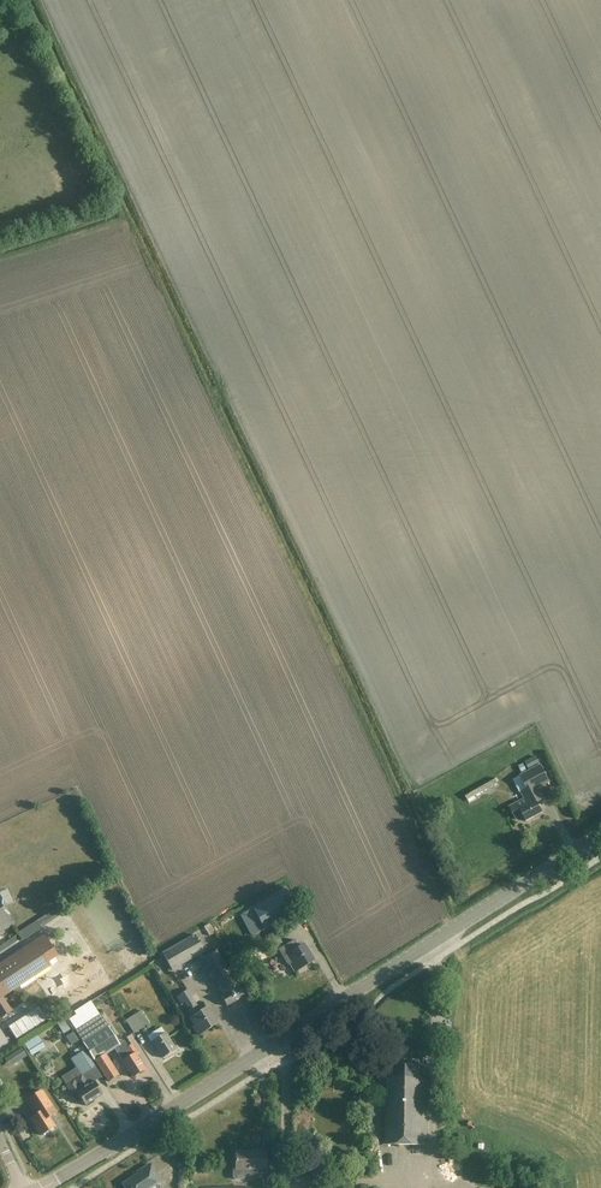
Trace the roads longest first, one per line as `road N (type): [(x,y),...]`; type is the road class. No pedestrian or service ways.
road 1 (tertiary): [(40,1187),(600,834)]

